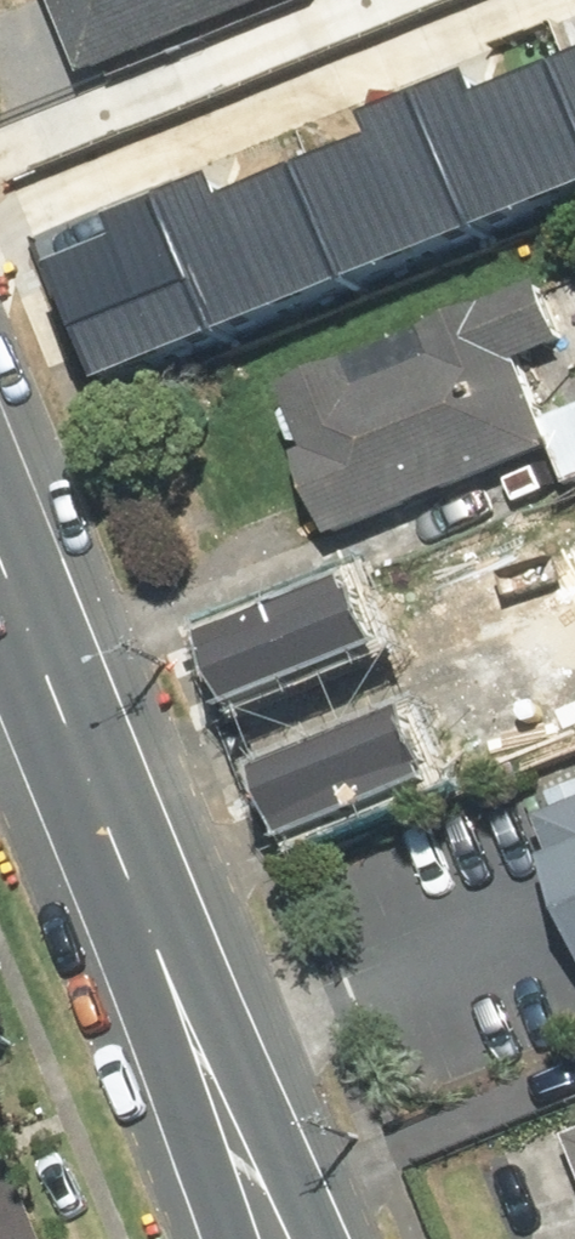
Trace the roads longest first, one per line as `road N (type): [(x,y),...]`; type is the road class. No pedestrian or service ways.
road 1 (secondary): [(277,1238),(0,556)]

